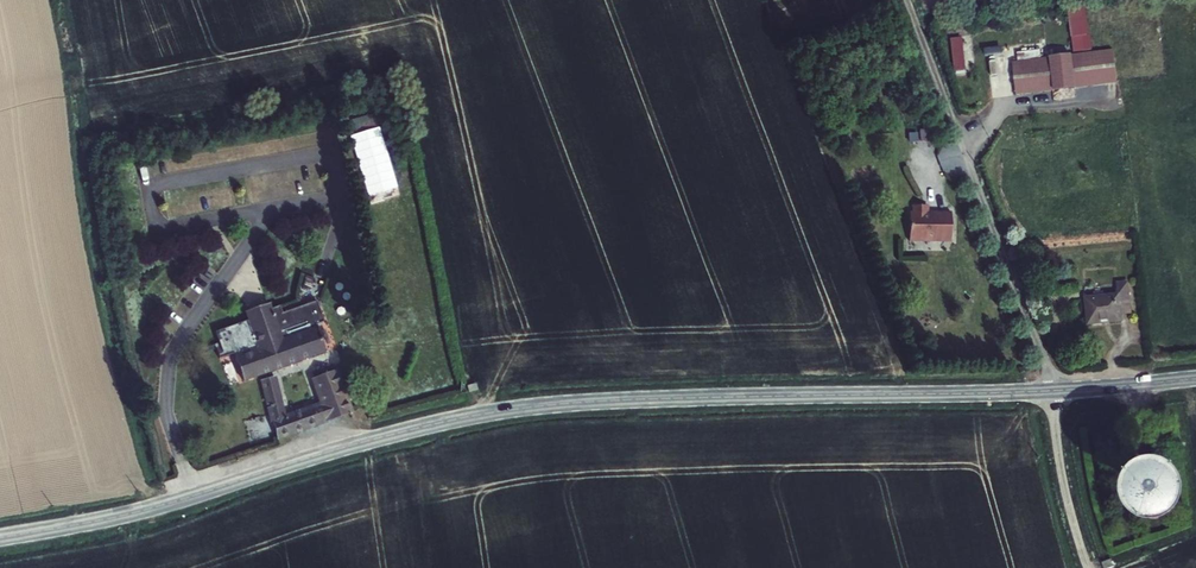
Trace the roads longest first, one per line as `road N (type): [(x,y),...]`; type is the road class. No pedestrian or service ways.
road 1 (secondary): [(0,538),(132,514),(374,439),(519,408),(1051,391)]
road 2 (unclassified): [(1051,391),(908,0)]
road 3 (unclassified): [(1088,567),(1067,501),(1051,391)]
road 4 (secondary): [(1051,391),(1195,378)]

